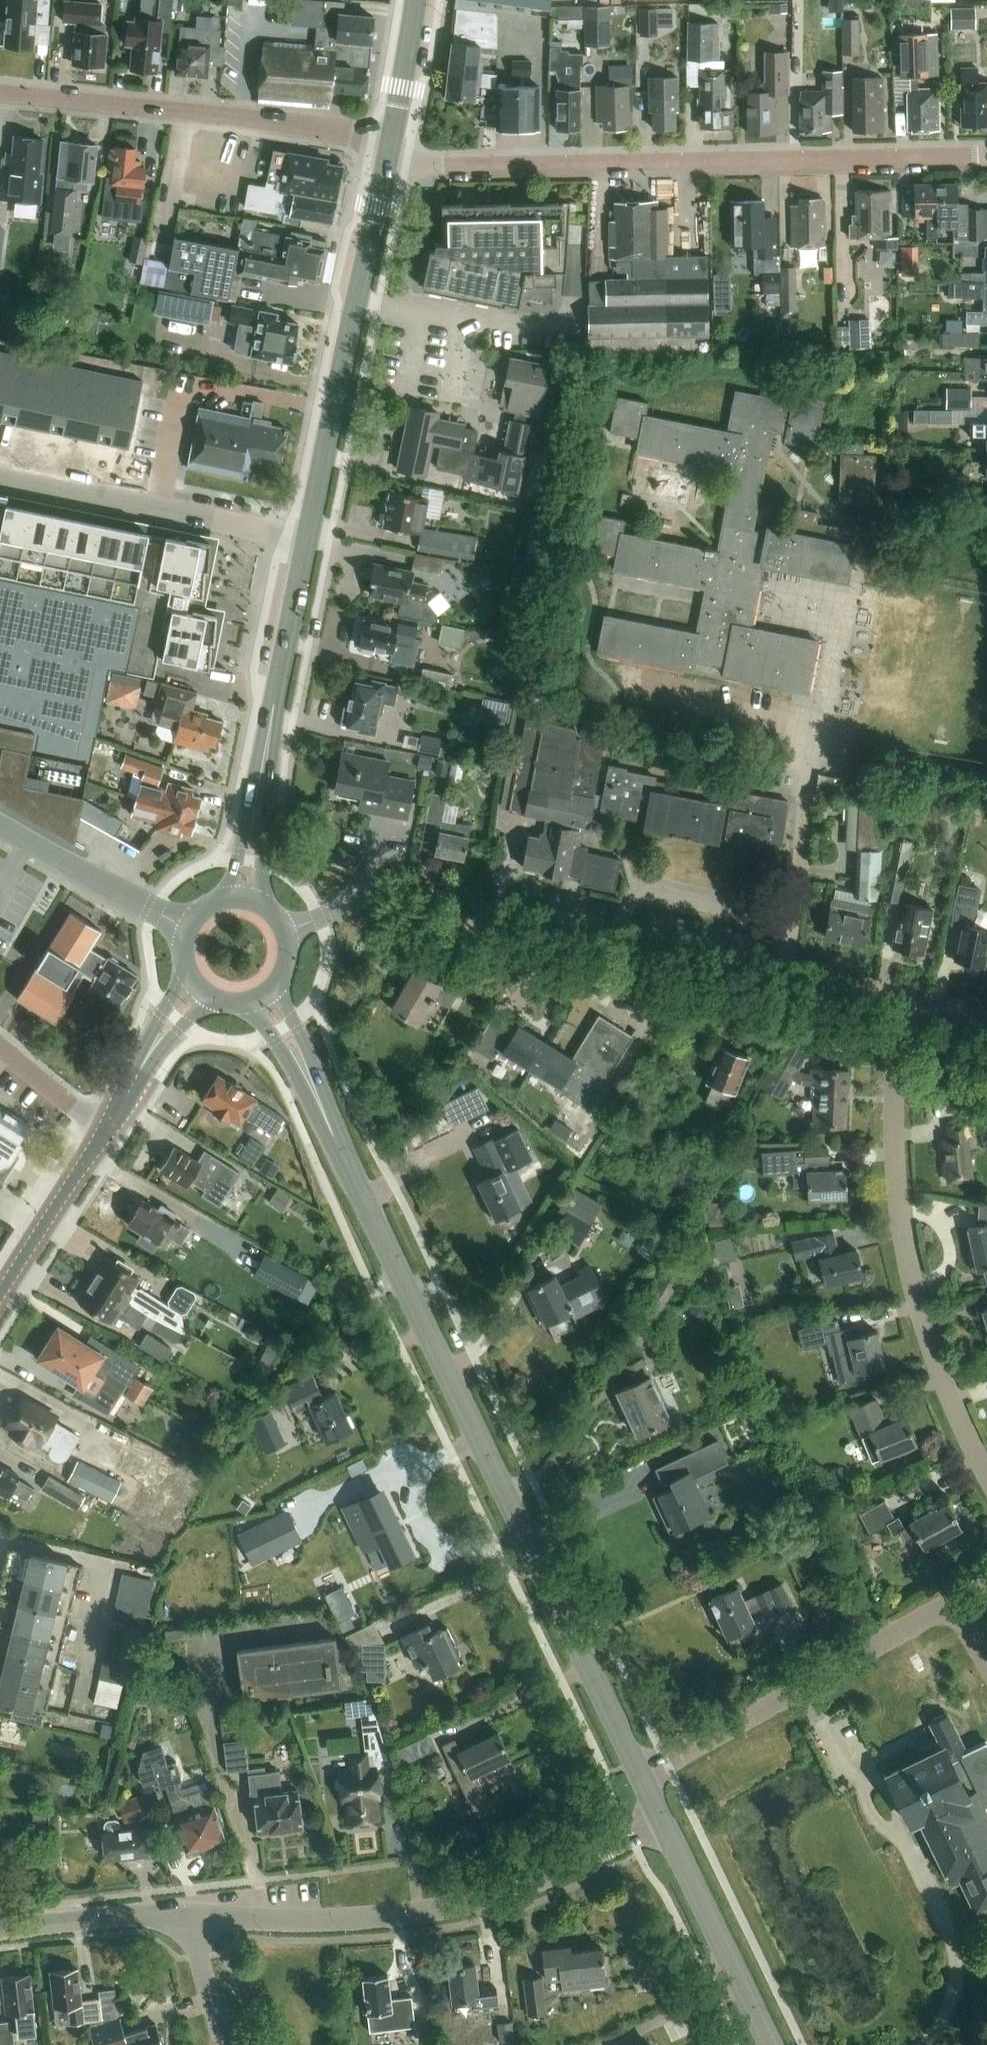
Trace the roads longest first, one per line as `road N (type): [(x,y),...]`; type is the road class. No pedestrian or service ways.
road 1 (secondary): [(645,1775),(262,997)]
road 2 (unclassified): [(903,1004),(407,898),(374,896),(286,930)]
road 3 (residential): [(388,162),(986,154)]
road 4 (residential): [(187,1918),(386,1917),(469,1905),(546,1881),(666,1821)]
road 5 (residential): [(986,1472),(938,1364),(900,1230),(895,1083),(903,1004)]
road 6 (unclassified): [(393,138),(0,93)]
road 7 (secondary): [(308,538),(388,162)]
road 8 (secondary): [(245,898),(308,538)]
road 9 (residential): [(645,1775),(952,1604)]
road 10 (unclassified): [(308,538),(0,478)]
road 11 (secondary): [(771,2044),(666,1821)]
road 12 (unclassified): [(189,929),(0,825)]
road 13 (tertiary): [(0,1296),(106,1131)]
road 14 (residential): [(0,1930),(187,1918)]
road 15 (tertiary): [(106,1131),(198,986)]
road 16 (secondary): [(393,138),(415,0)]
road 17 (residential): [(106,1131),(0,1047)]
road 18 (residential): [(225,2044),(187,1918)]

